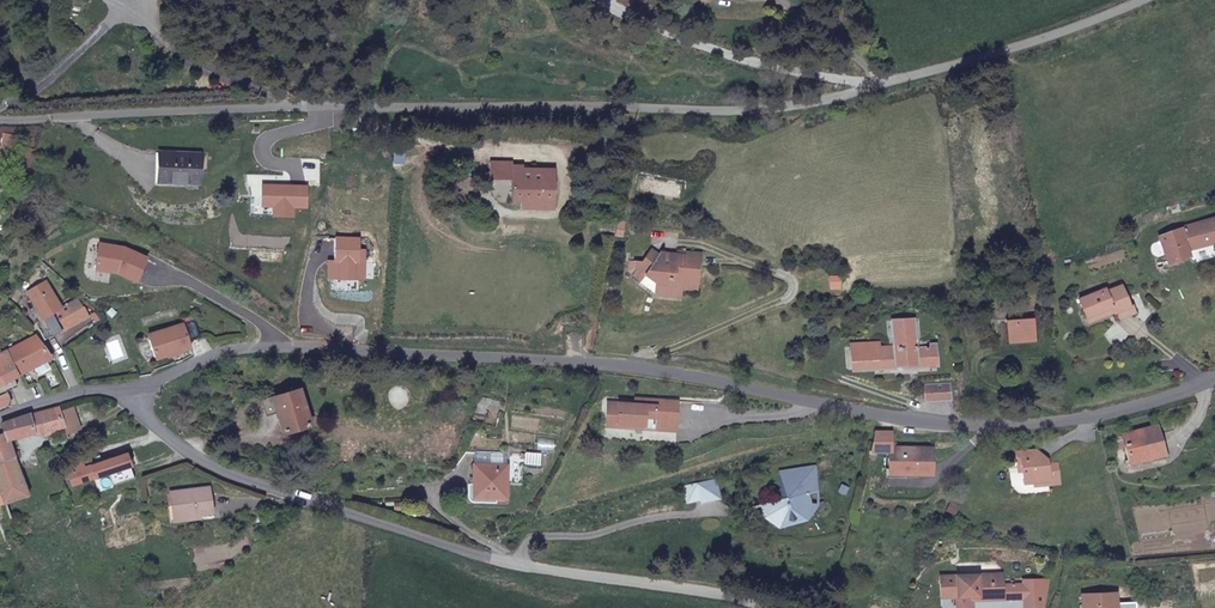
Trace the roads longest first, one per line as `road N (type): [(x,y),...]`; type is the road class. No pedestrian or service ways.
road 1 (residential): [(0,117),(772,103),(899,81),(1065,33),(1146,0)]
road 2 (residential): [(1214,383),(1112,416),(949,423),(619,363),(265,346),(207,358),(134,391)]
road 3 (residential): [(134,391),(190,451),(242,477),(469,551),(708,591),(755,607)]
road 4 (residential): [(0,423),(90,391),(134,391)]

